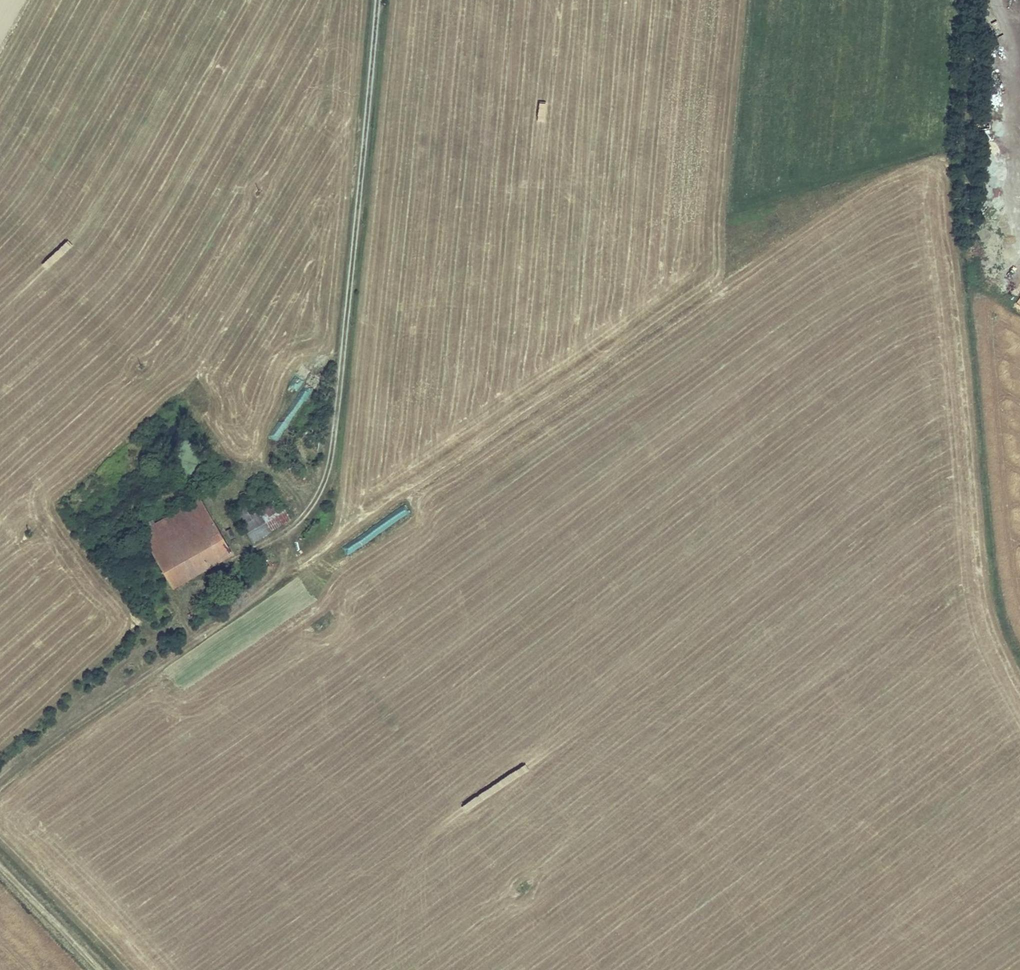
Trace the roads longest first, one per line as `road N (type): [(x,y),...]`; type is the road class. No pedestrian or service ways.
road 1 (track): [(0,782),(240,611),(334,522),(344,495),(398,0)]
road 2 (track): [(0,861),(109,969)]

